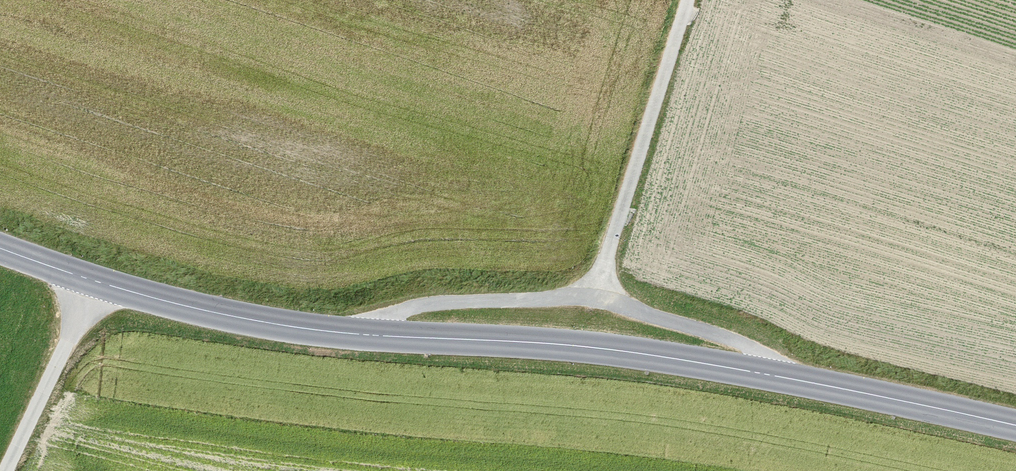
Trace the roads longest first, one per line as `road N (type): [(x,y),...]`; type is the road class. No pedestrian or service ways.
road 1 (tertiary): [(0,251),(97,286),(241,321),(348,337),(618,355),(1015,429)]
road 2 (track): [(692,0),(596,304),(759,352),(800,384)]
road 3 (track): [(596,304),(430,308),(348,337)]
road 4 (track): [(9,470),(97,286)]

